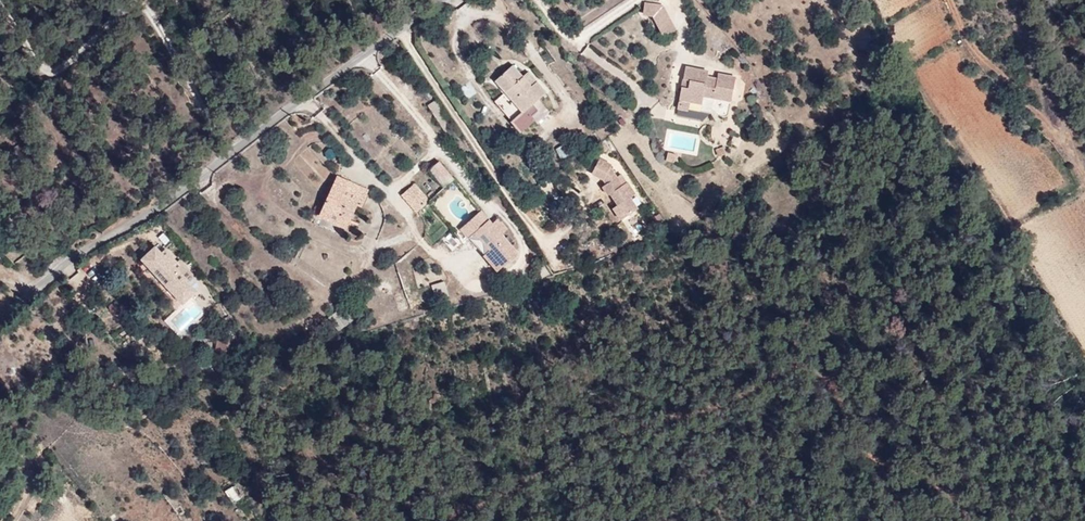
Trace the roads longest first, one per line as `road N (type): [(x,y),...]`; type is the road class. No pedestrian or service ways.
road 1 (residential): [(0,319),(79,253),(189,185),(437,0)]

